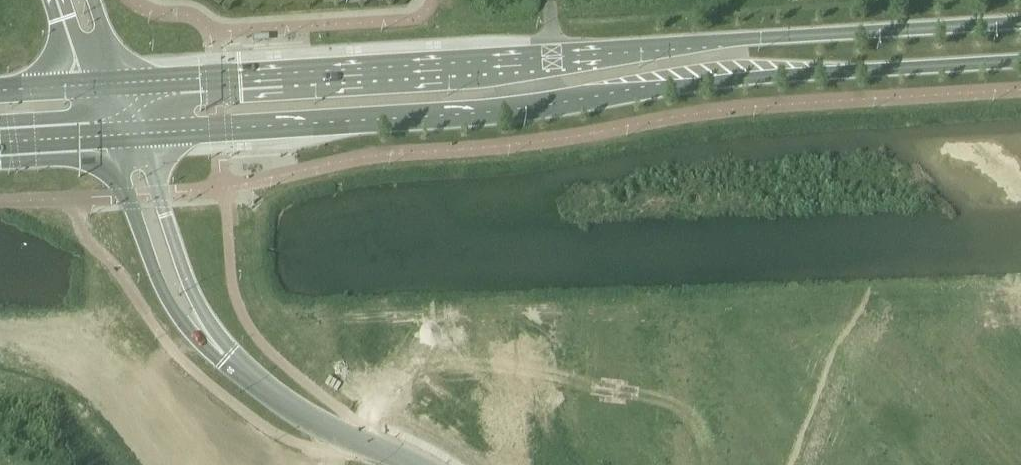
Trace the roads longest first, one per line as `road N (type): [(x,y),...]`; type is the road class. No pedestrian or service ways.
road 1 (tertiary): [(1020,22),(721,40),(554,63),(124,84)]
road 2 (tertiary): [(139,135),(467,115),(739,78),(1020,61)]
road 3 (unclassified): [(104,136),(172,306),(227,356)]
road 4 (unclassified): [(227,356),(178,259),(139,135)]
road 5 (unclassified): [(227,356),(316,419),(413,464)]

